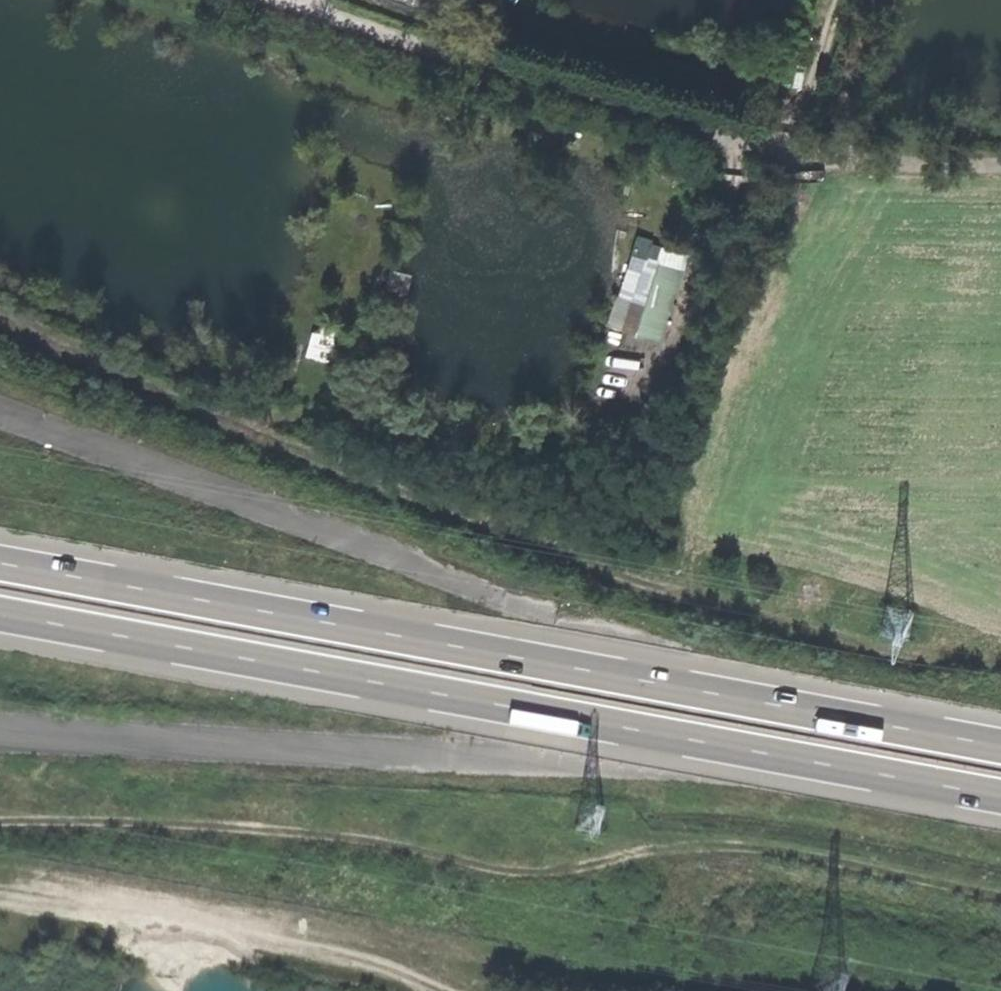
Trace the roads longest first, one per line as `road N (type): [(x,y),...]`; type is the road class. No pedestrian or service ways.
road 1 (track): [(0,326),(650,586),(892,654),(1000,666)]
road 2 (trunk): [(1000,748),(0,565)]
road 3 (trunk): [(0,615),(1000,797)]
road 4 (track): [(0,822),(231,828),(523,873),(684,842),(760,846),(1000,897)]
road 5 (track): [(301,0),(739,140),(1000,151)]
road 6 (track): [(244,429),(582,435),(649,382),(675,346),(739,140)]

